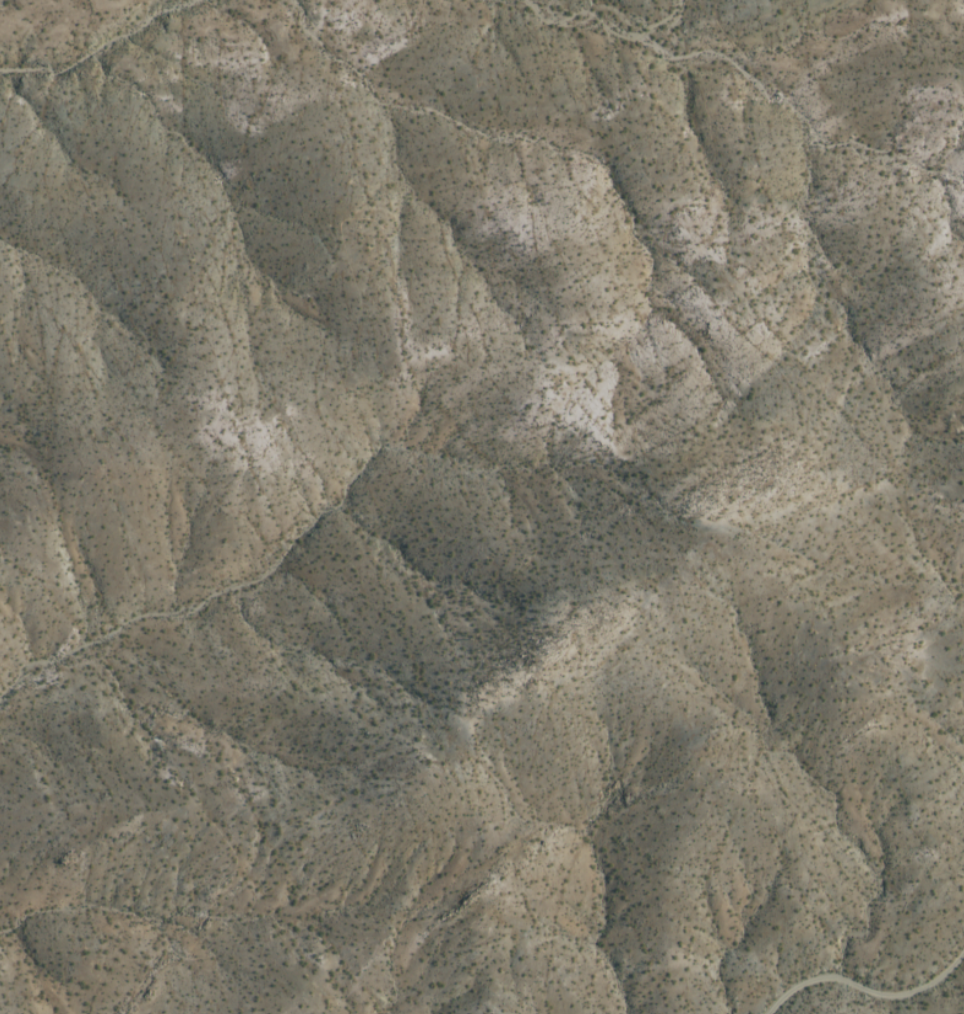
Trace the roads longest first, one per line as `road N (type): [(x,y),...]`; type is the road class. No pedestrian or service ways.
road 1 (track): [(799,1013),(929,996),(963,969)]

